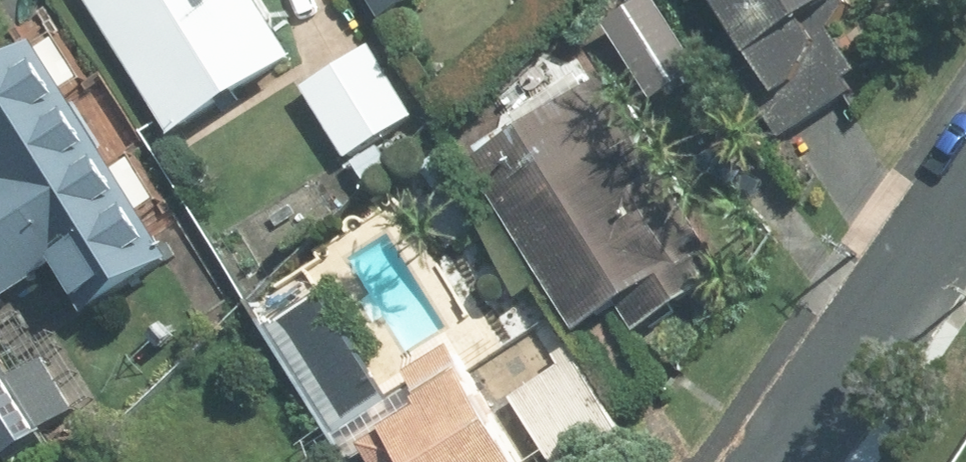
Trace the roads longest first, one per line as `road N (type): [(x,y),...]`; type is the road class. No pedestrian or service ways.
road 1 (residential): [(778,461),(965,190)]

